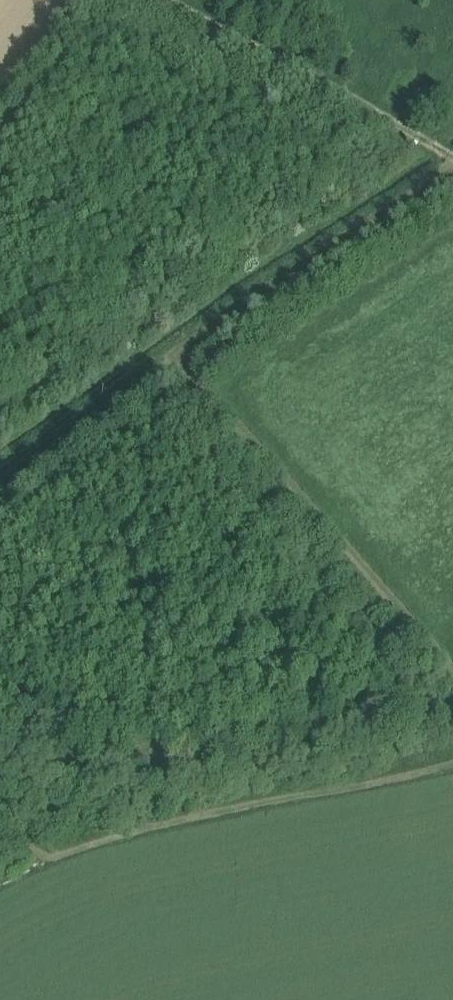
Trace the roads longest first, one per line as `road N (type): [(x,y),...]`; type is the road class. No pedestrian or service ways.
road 1 (track): [(452,765),(46,854),(0,805)]
road 2 (track): [(452,159),(163,0)]

